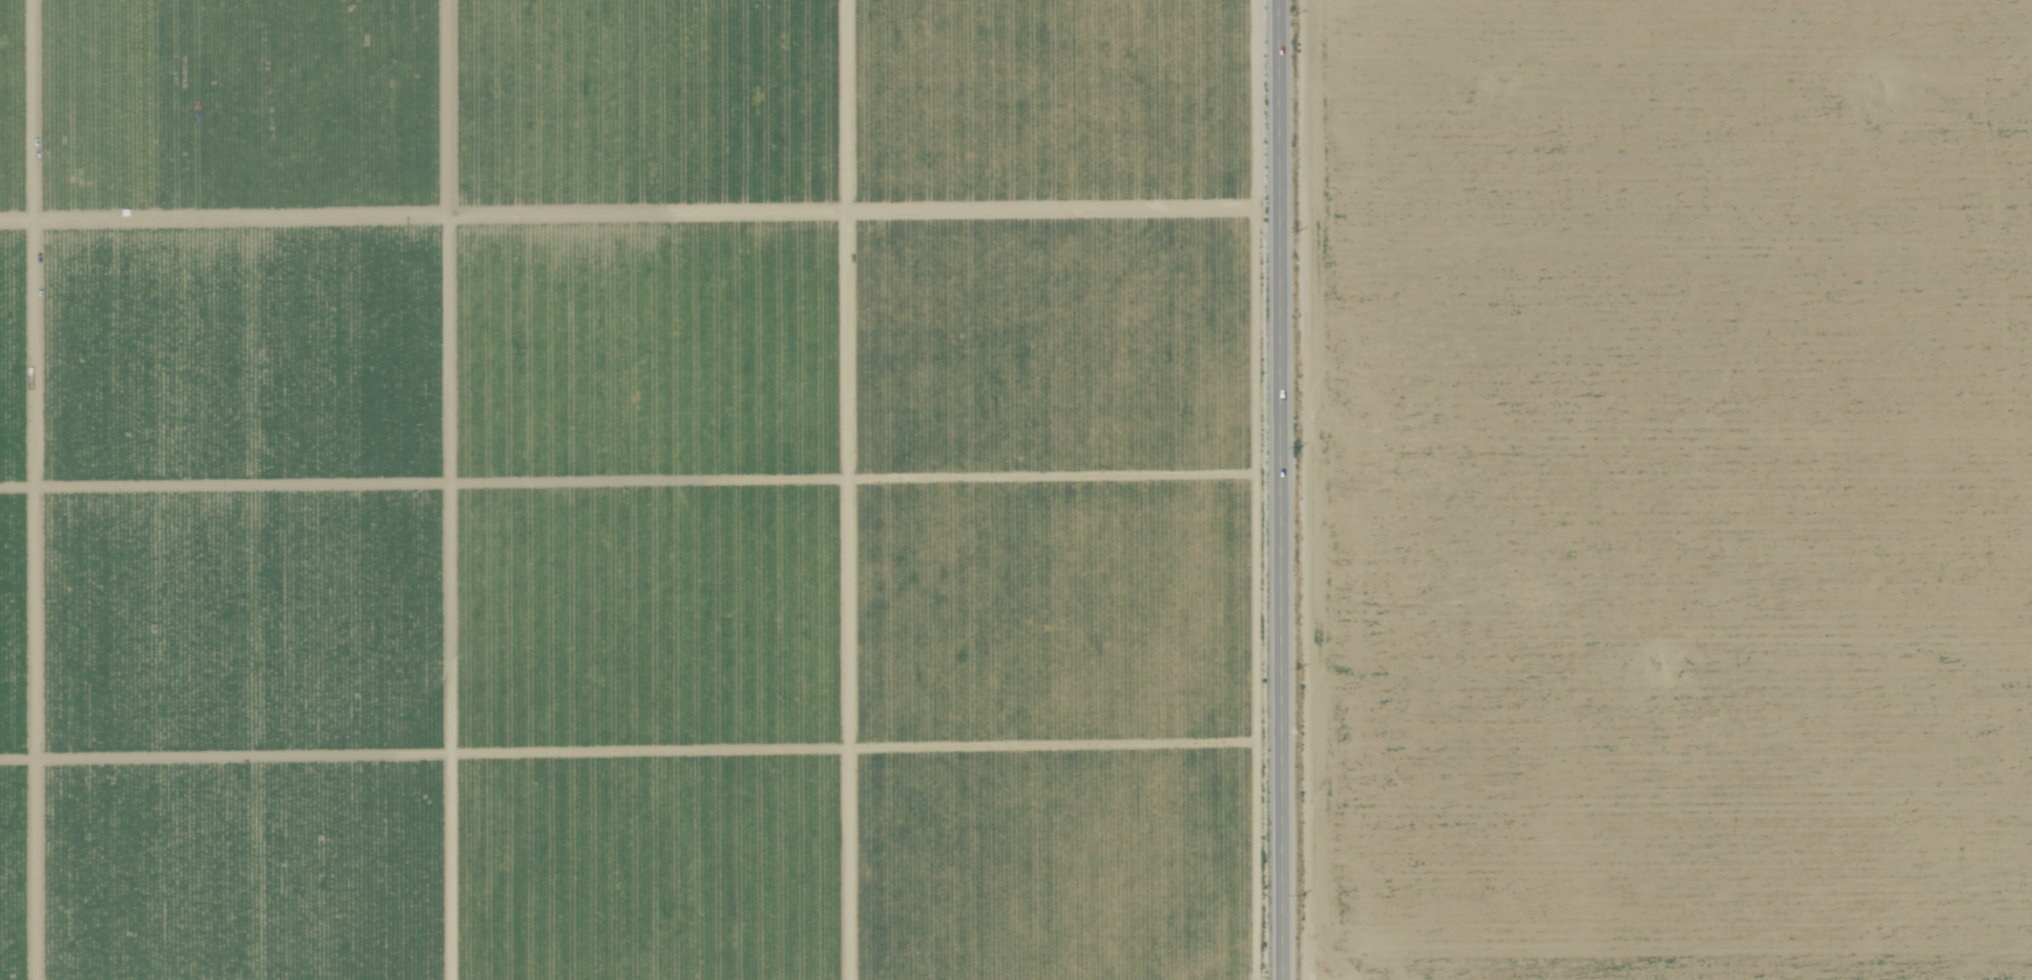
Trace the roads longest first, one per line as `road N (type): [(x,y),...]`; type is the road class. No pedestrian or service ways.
road 1 (secondary): [(1285,979),(1282,0)]

